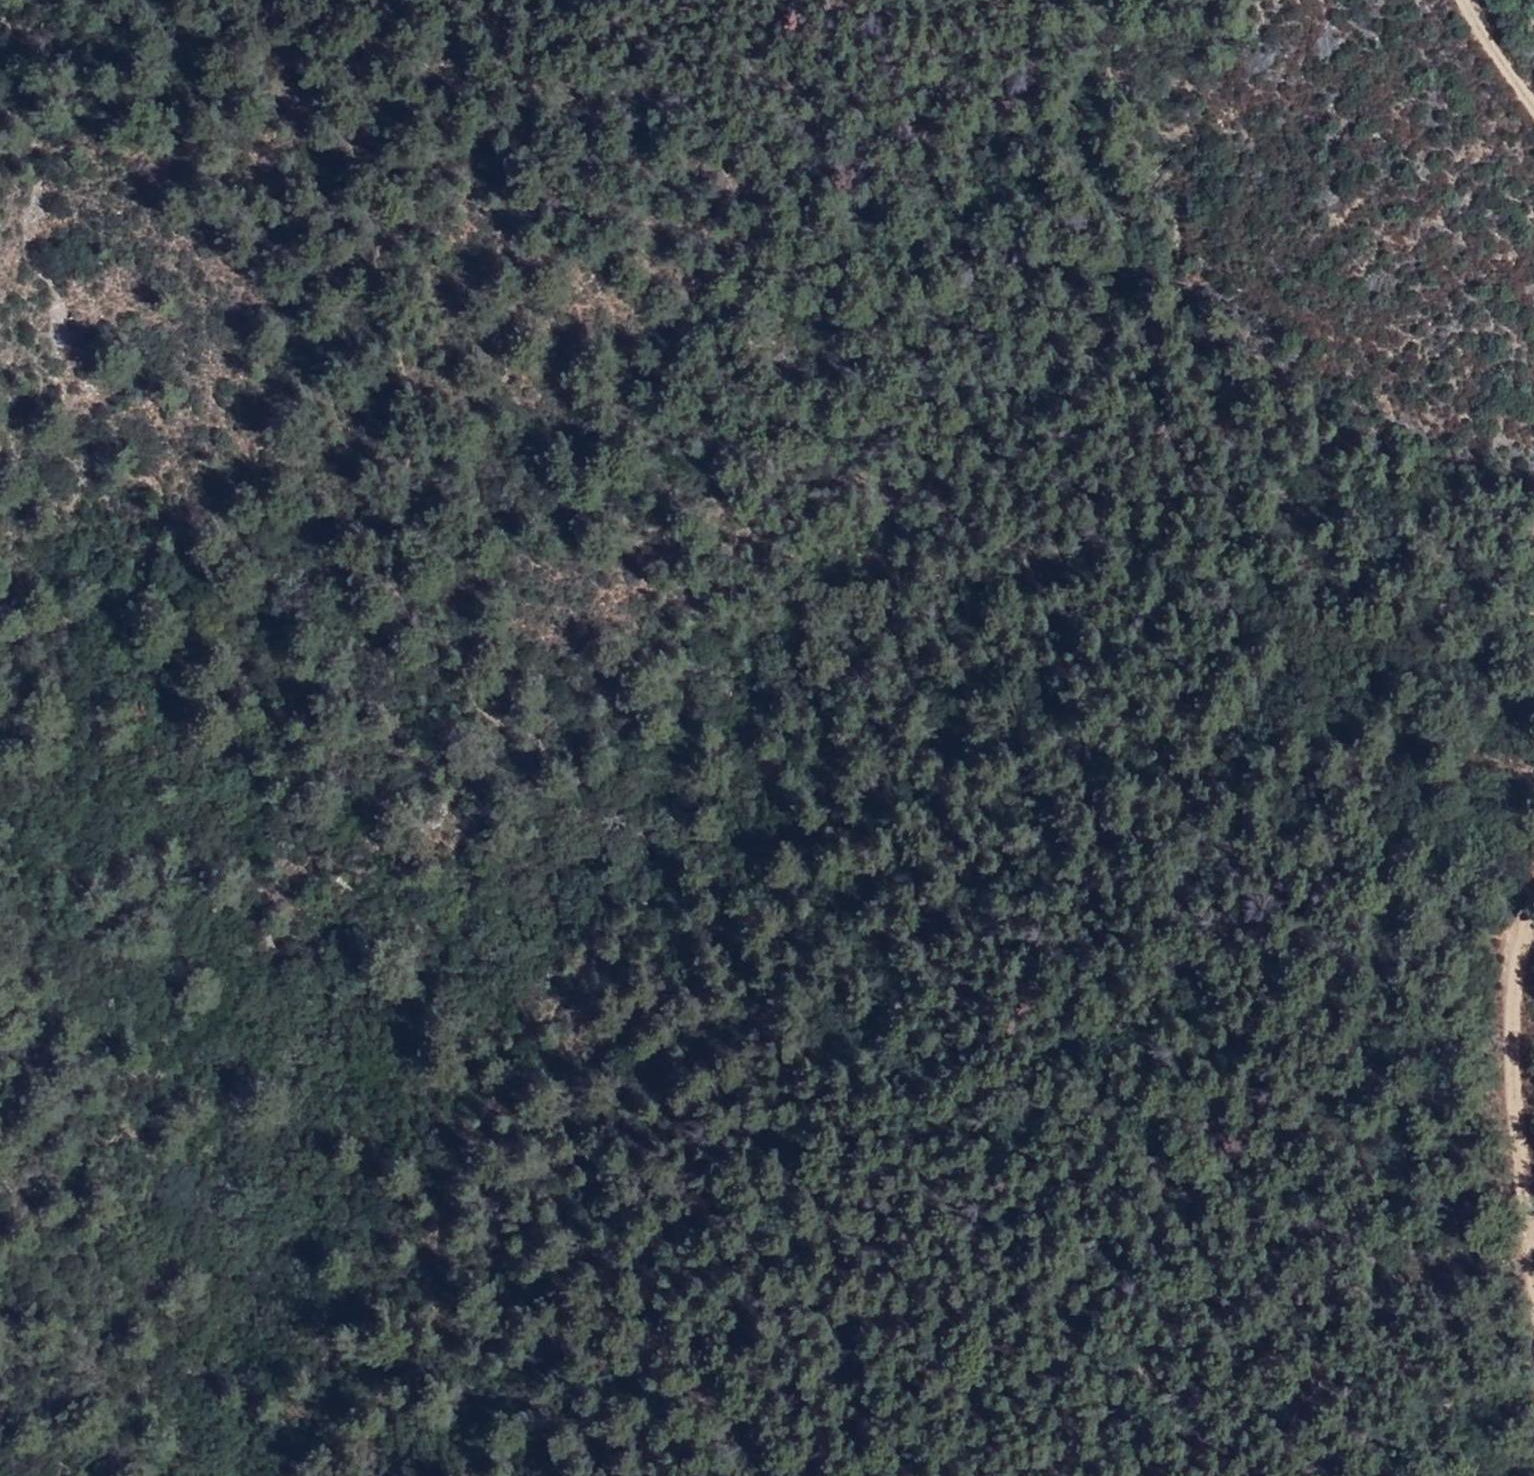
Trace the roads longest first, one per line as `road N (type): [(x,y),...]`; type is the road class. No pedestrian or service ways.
road 1 (track): [(1533,1268),(1508,1064),(1513,944),(1533,901)]
road 2 (track): [(1533,116),(1463,0)]

